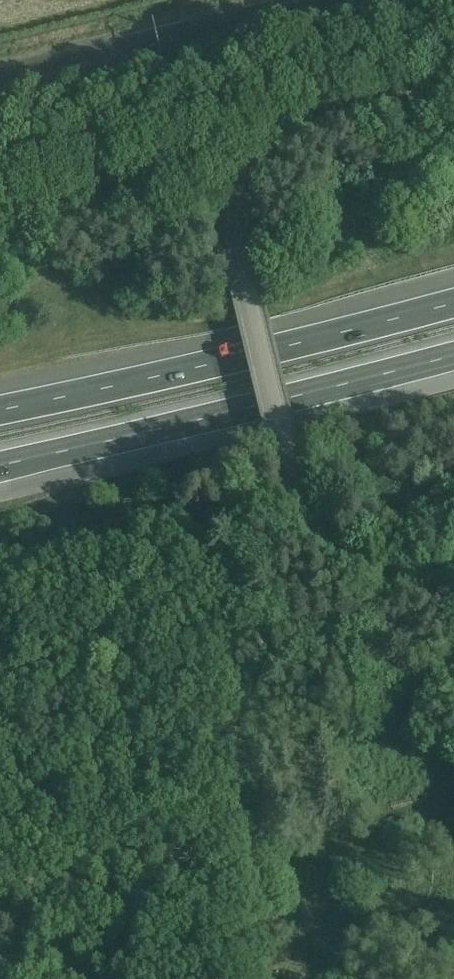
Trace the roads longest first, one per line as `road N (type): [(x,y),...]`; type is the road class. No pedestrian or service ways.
road 1 (unclassified): [(453,576),(386,585),(332,559),(311,528),(294,491),(237,232),(252,172),(288,133),(357,107),(453,100)]
road 2 (motorway): [(453,300),(0,410)]
road 3 (motorway): [(0,465),(453,356)]
road 4 (track): [(0,47),(179,0)]

